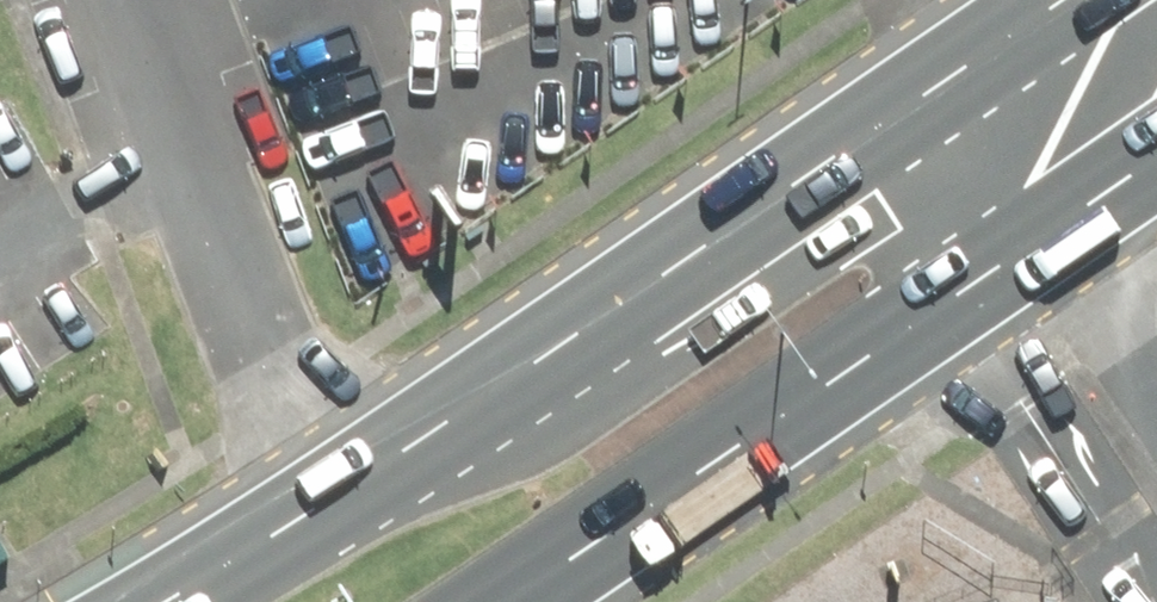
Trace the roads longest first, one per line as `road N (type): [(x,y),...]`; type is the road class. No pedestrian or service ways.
road 1 (primary): [(344,505),(1068,0)]
road 2 (primary): [(1156,186),(544,601)]
road 3 (unclassified): [(149,0),(280,403),(344,505)]
road 4 (primary): [(186,601),(344,505)]

